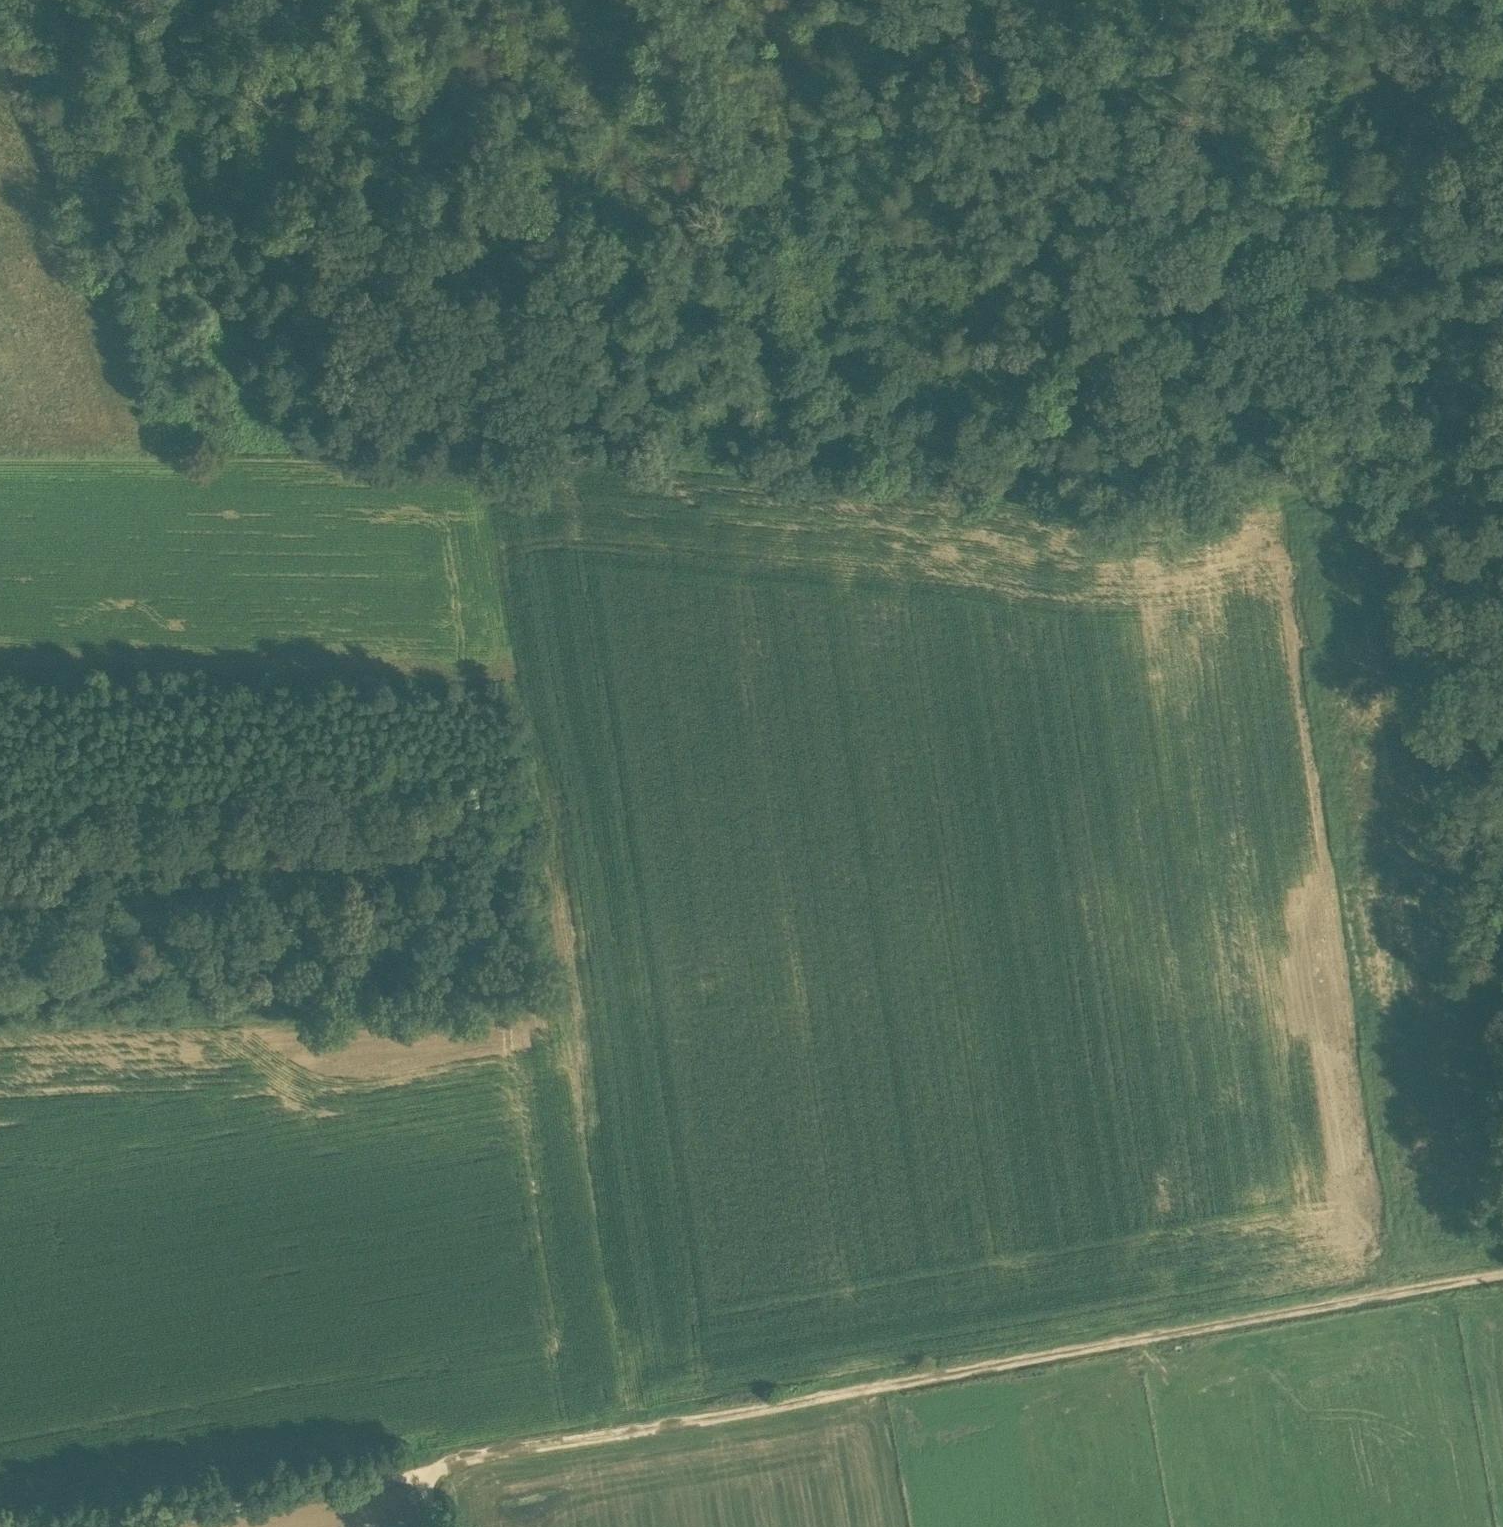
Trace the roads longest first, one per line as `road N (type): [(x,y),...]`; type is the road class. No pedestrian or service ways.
road 1 (track): [(1502,1273),(482,1457),(421,1480),(383,1477),(136,1526)]

